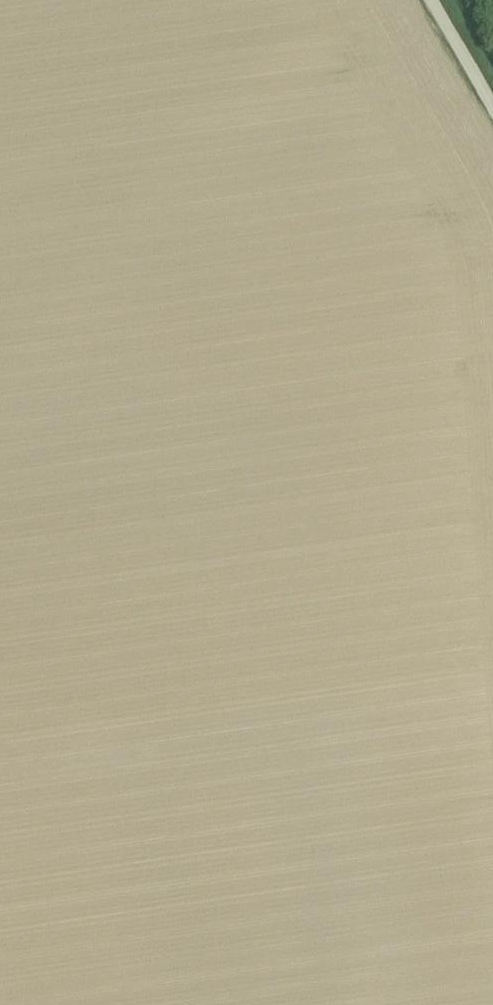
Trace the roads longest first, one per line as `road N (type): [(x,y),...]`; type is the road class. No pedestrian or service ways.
road 1 (track): [(434,0),(492,111)]

